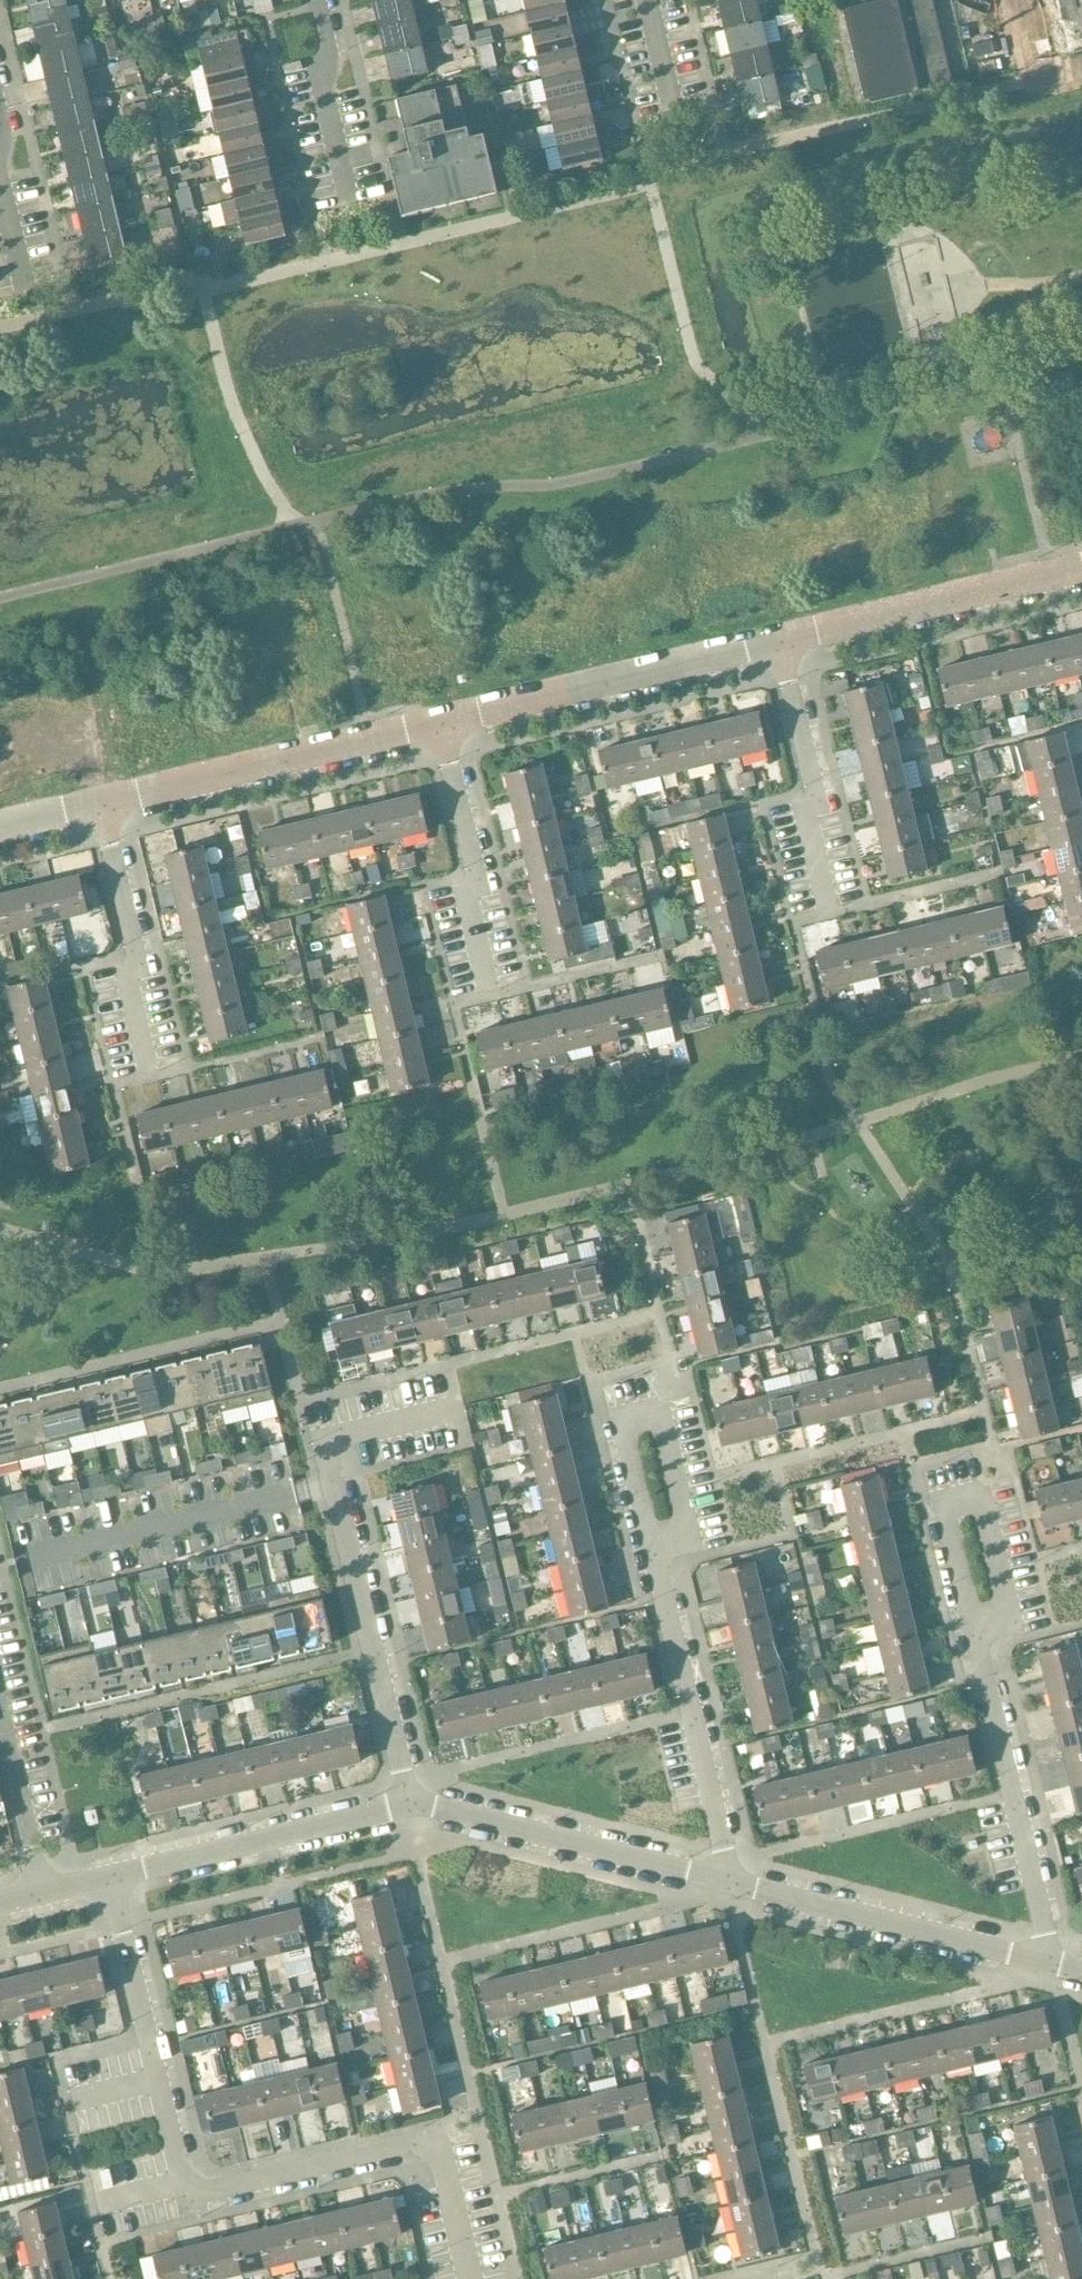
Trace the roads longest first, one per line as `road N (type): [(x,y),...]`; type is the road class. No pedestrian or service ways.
road 1 (residential): [(470,2278),(433,2143),(208,2192),(185,2183),(109,1877)]
road 2 (residential): [(413,1801),(328,1454),(338,1439),(449,1412)]
road 3 (residential): [(98,807),(440,725)]
road 4 (residential): [(440,725),(779,643)]
road 5 (residential): [(729,1880),(650,1543)]
road 6 (residential): [(1052,1965),(971,1633)]
road 7 (residential): [(729,1880),(1052,1965)]
road 8 (residential): [(413,1801),(729,1880)]
road 9 (residential): [(971,1633),(939,1499),(980,1490),(1011,1623)]
road 10 (residential): [(109,1877),(413,1801)]
road 11 (residential): [(779,643),(1081,569)]
road 12 (residential): [(650,1543),(622,1421),(659,1413),(688,1536)]
road 13 (residential): [(830,914),(807,818),(814,786),(779,643)]
road 14 (residential): [(488,995),(466,899),(476,869),(440,725)]
road 15 (residential): [(98,807),(138,965),(128,983),(149,1070)]
road 16 (residential): [(350,203),(320,83),(329,45),(317,0)]
road 17 (residential): [(41,1892),(0,1716)]

